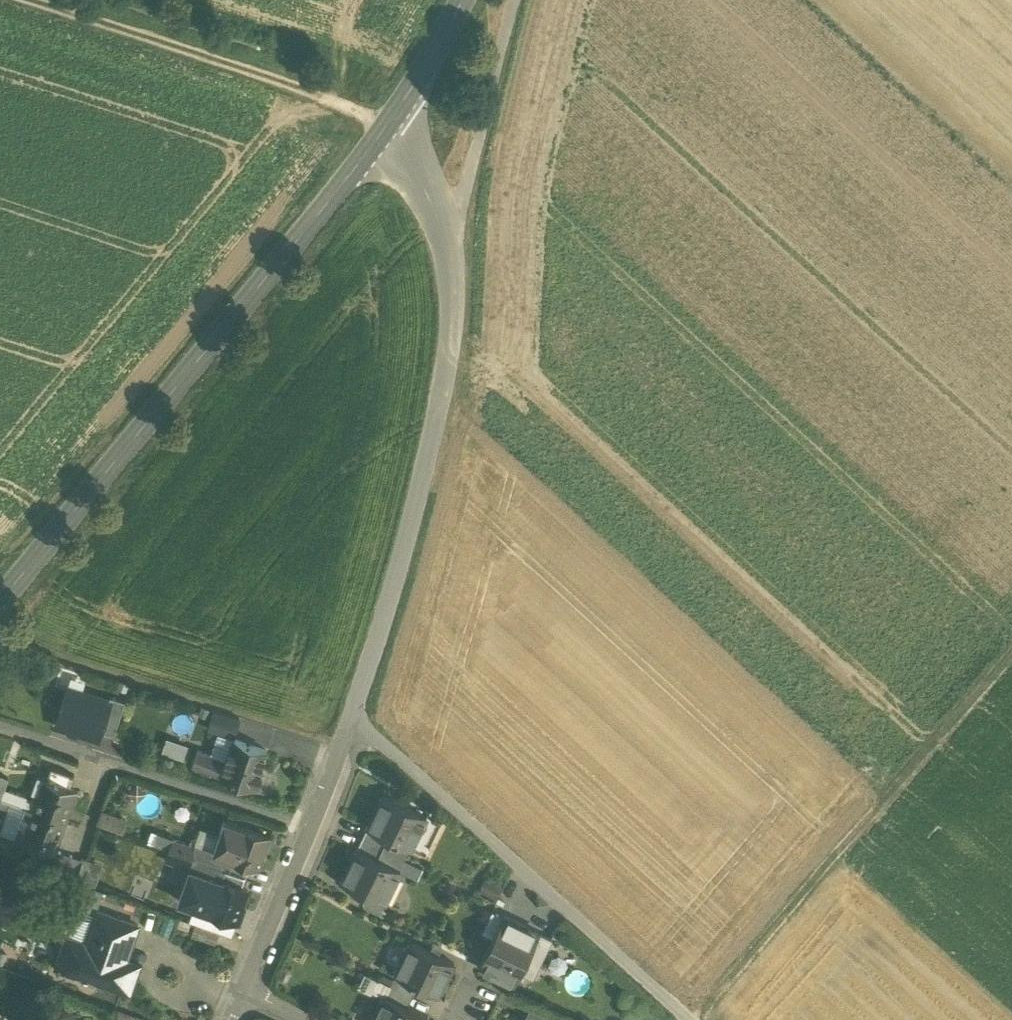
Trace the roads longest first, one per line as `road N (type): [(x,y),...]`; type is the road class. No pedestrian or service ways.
road 1 (unclassified): [(311,828),(429,459),(453,306),(440,222)]
road 2 (tertiary): [(386,127),(309,232),(0,600)]
road 3 (track): [(692,1019),(1011,651)]
road 4 (track): [(686,1019),(350,722)]
road 5 (track): [(386,127),(11,0)]
road 6 (residential): [(311,828),(0,729)]
road 7 (unclassified): [(243,994),(311,828)]
road 8 (tertiary): [(463,0),(386,127)]

